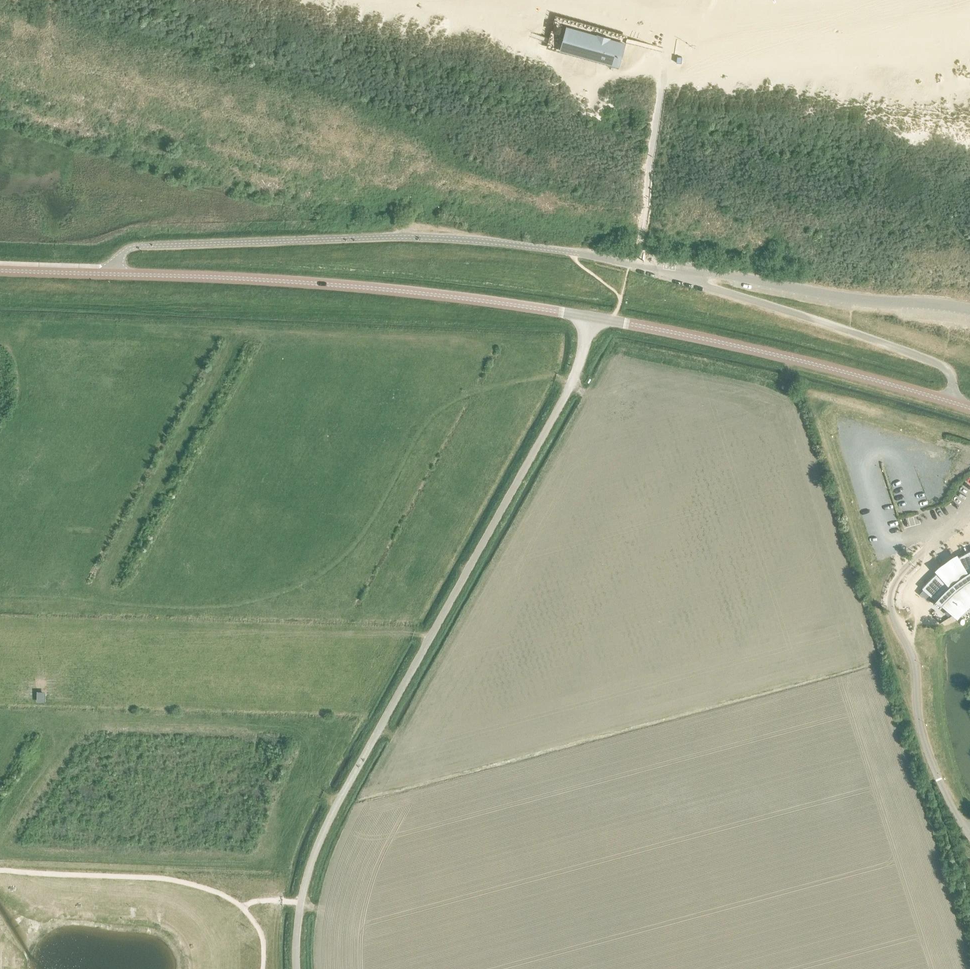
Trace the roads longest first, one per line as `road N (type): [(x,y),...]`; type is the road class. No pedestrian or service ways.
road 1 (unclassified): [(297,968),(304,887),(326,823),(566,395),(590,317)]
road 2 (tertiary): [(590,317),(258,279),(0,270)]
road 3 (tertiary): [(969,408),(822,366),(590,317)]

